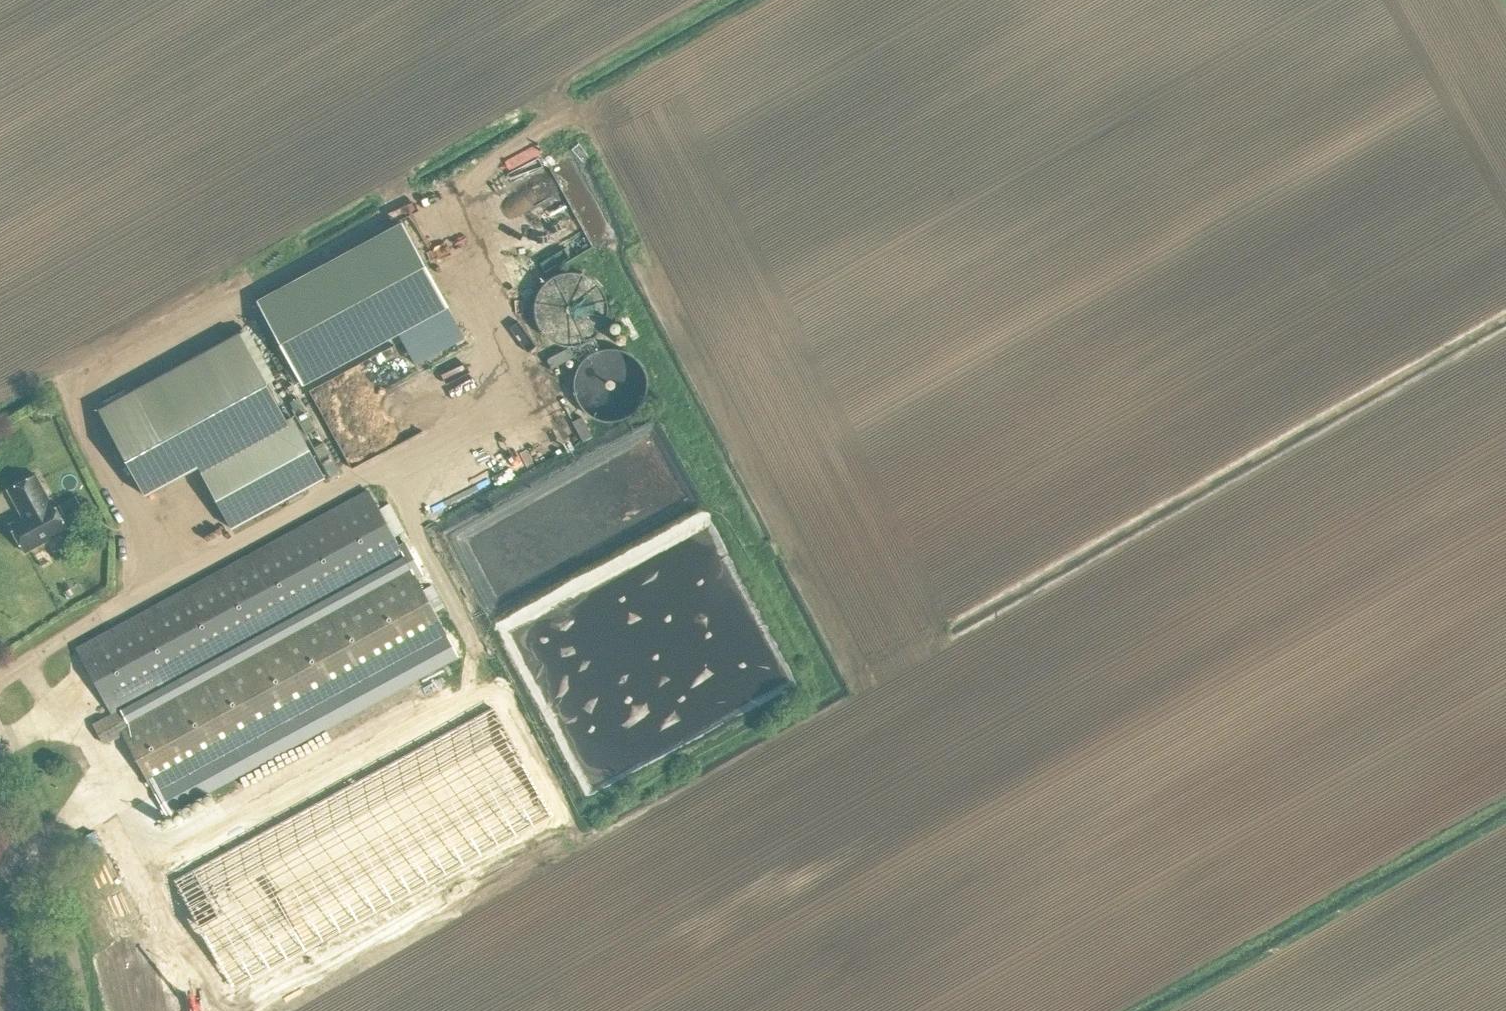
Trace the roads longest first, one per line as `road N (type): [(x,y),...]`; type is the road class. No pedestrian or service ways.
road 1 (secondary): [(61,1010),(0,821)]

